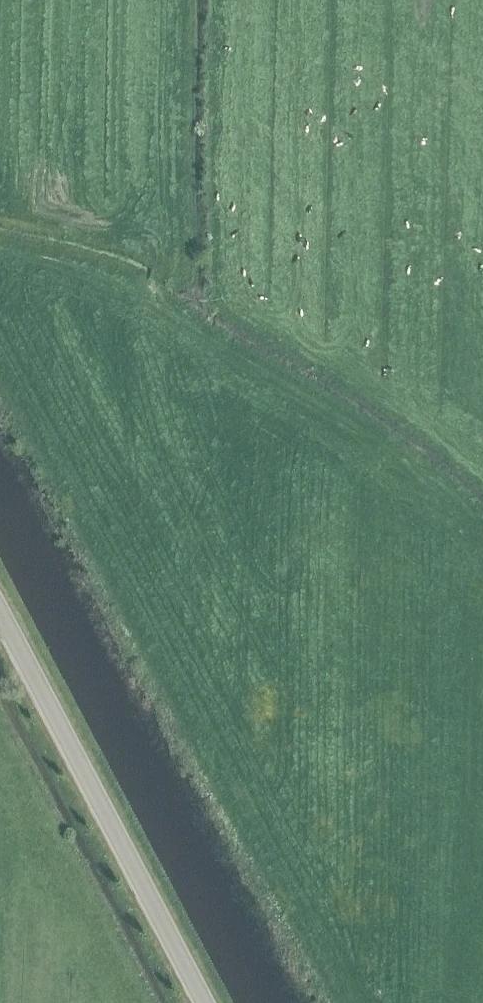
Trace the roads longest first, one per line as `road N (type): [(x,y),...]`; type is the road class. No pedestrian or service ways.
road 1 (secondary): [(203,1002),(0,615)]

